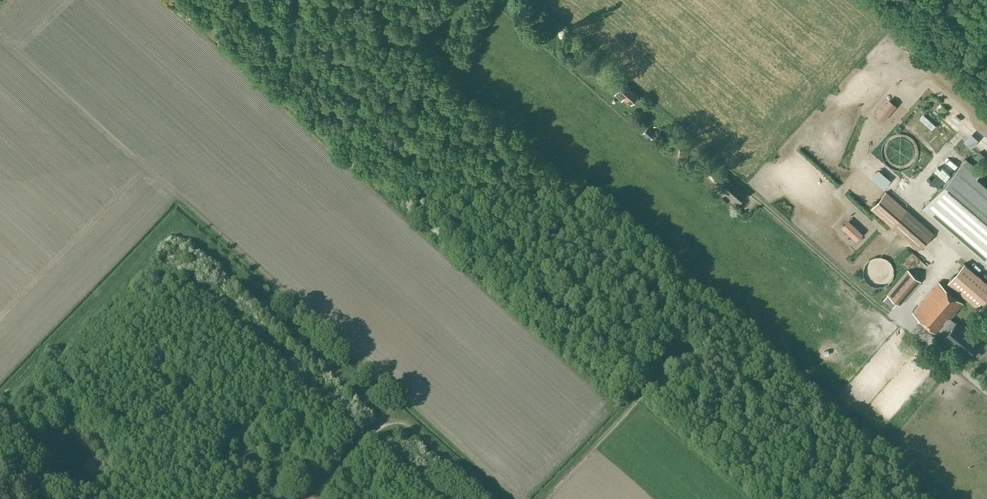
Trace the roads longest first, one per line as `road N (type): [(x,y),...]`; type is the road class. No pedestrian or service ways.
road 1 (track): [(939,498),(429,49),(426,32),(456,0)]
road 2 (track): [(399,423),(199,243),(173,232),(0,398)]
road 3 (track): [(543,498),(641,396),(659,391),(790,436),(866,498)]
road 4 (track): [(900,316),(887,313),(644,104)]
road 5 (track): [(399,423),(492,498)]

